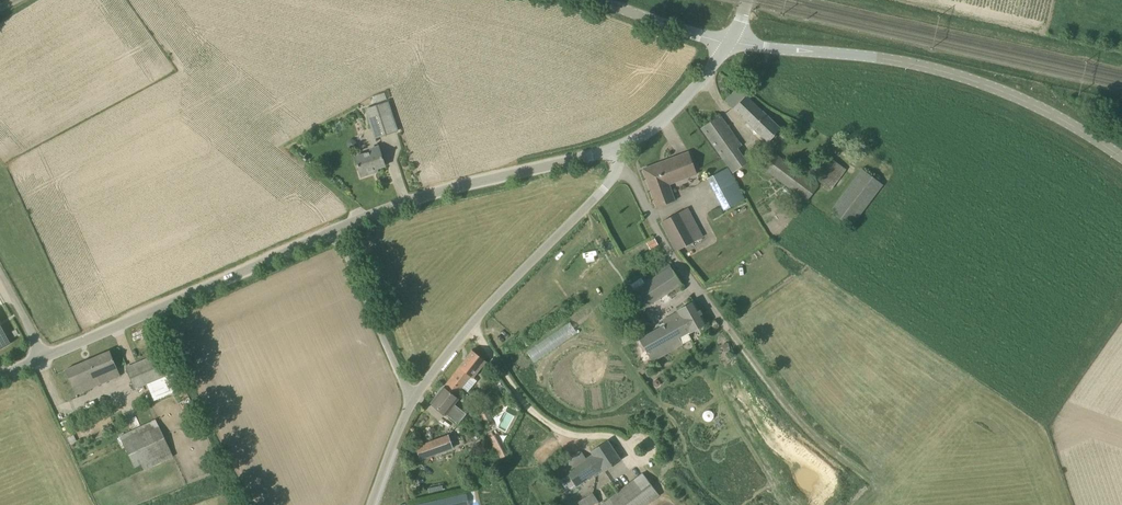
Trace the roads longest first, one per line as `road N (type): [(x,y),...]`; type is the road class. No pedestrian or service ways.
road 1 (unclassified): [(1121,156),(1012,94),(944,70),(729,42)]
road 2 (track): [(880,489),(801,425),(708,309),(630,179),(621,175)]
road 3 (unclassified): [(413,397),(511,276),(621,175),(614,152)]
road 4 (unclassified): [(40,360),(337,232)]
road 5 (unclassified): [(337,232),(399,205),(614,152)]
road 6 (unclassified): [(413,397),(337,232)]
road 7 (unclassified): [(614,152),(668,121),(729,42)]
road 8 (unclassified): [(729,42),(604,0)]

